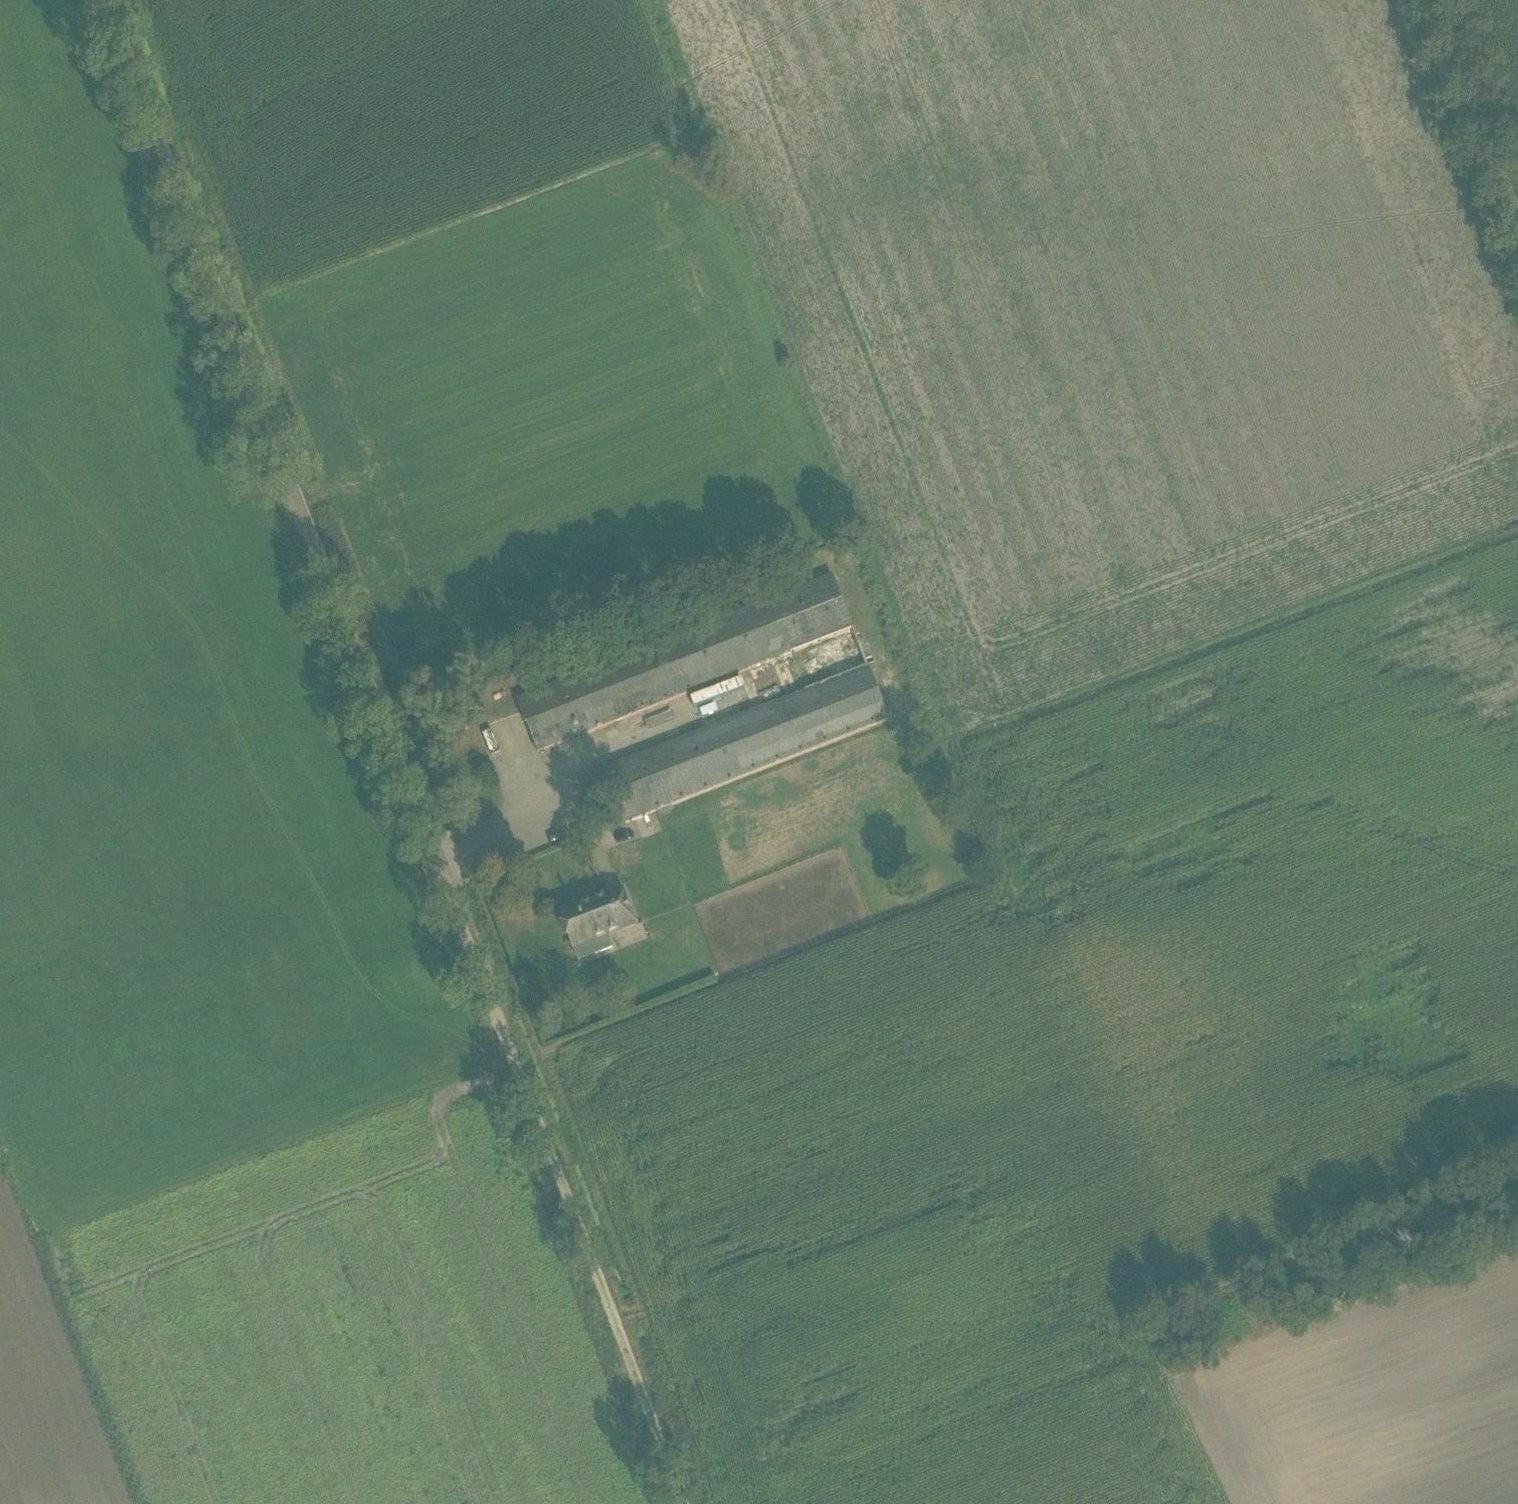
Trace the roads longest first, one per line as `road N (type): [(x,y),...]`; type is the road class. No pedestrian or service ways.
road 1 (unclassified): [(468,907),(103,0)]
road 2 (track): [(688,1503),(468,907)]
road 3 (unclassified): [(1517,230),(1429,0)]

